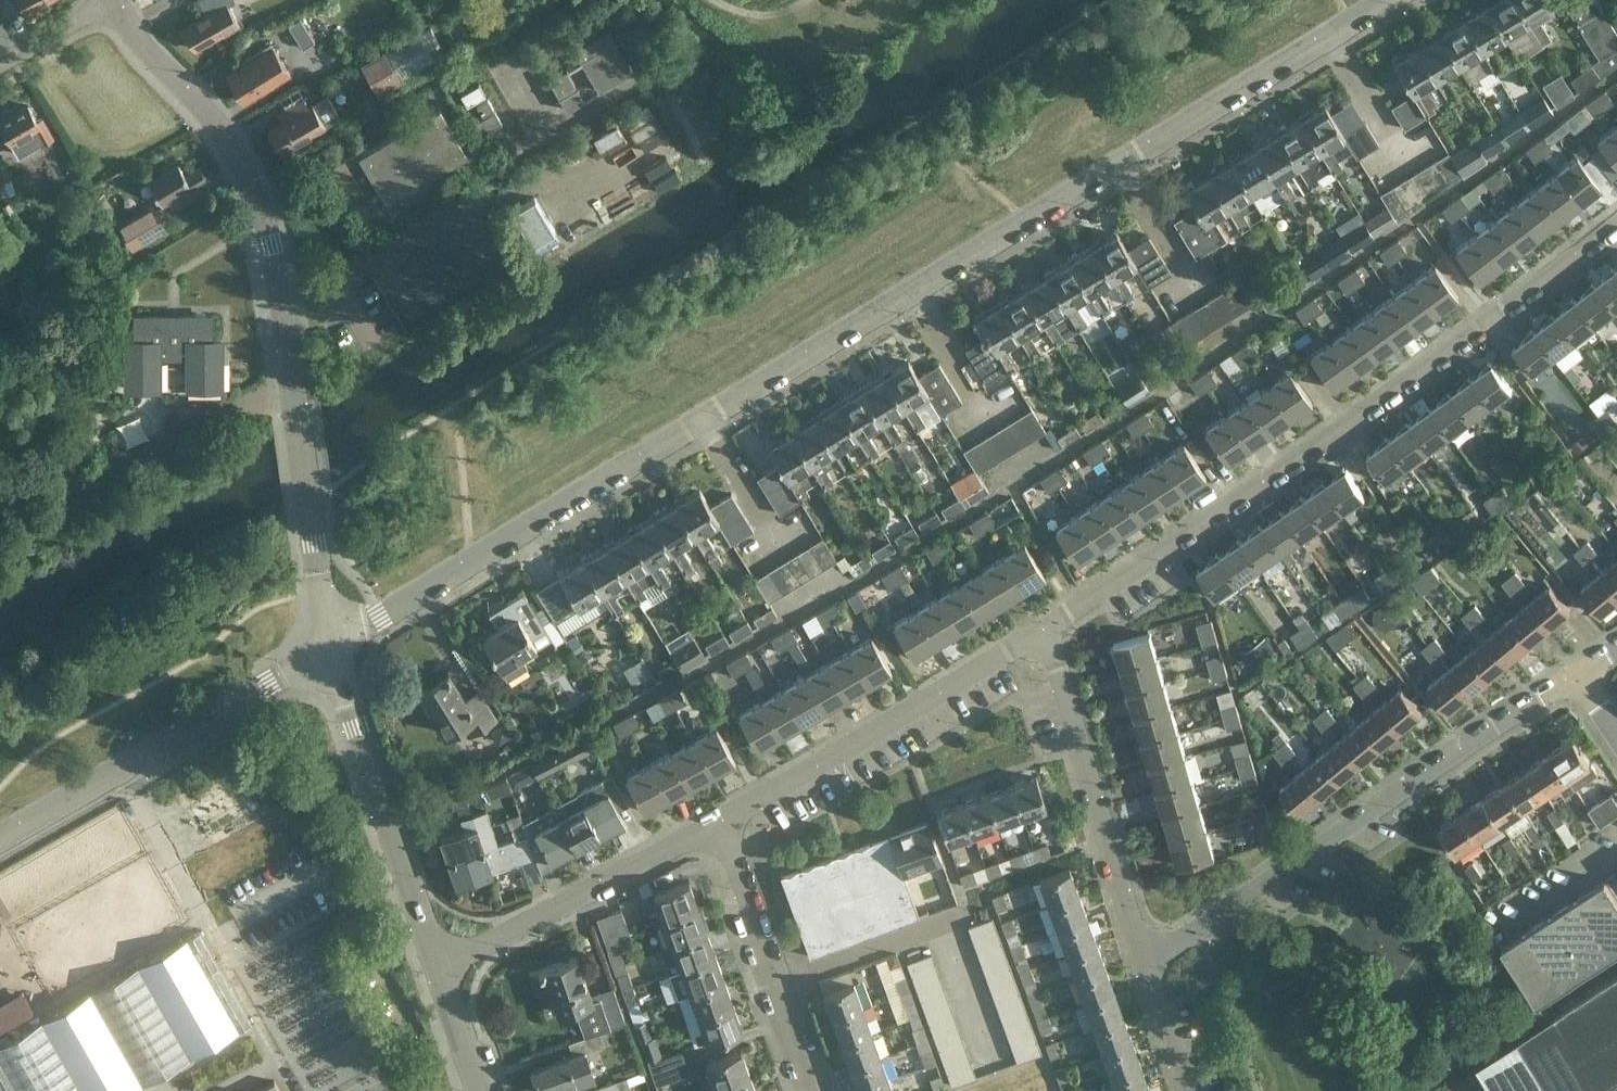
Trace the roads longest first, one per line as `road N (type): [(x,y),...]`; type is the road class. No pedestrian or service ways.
road 1 (residential): [(326,645),(1391,0)]
road 2 (residential): [(1616,221),(1049,636)]
road 3 (tertiary): [(326,645),(280,305),(253,186),(215,121),(150,68),(106,15)]
road 4 (residential): [(1146,956),(1594,686)]
road 5 (residential): [(724,841),(888,727),(1049,636)]
road 6 (unclassified): [(0,837),(326,645)]
road 7 (tertiary): [(438,969),(326,645)]
road 8 (residential): [(1146,956),(1049,636)]
road 9 (residential): [(438,969),(724,841)]
road 10 (residential): [(808,1090),(724,841)]
road 11 (residential): [(1198,1090),(1146,956)]
road 12 (tertiary): [(479,1090),(438,969)]

